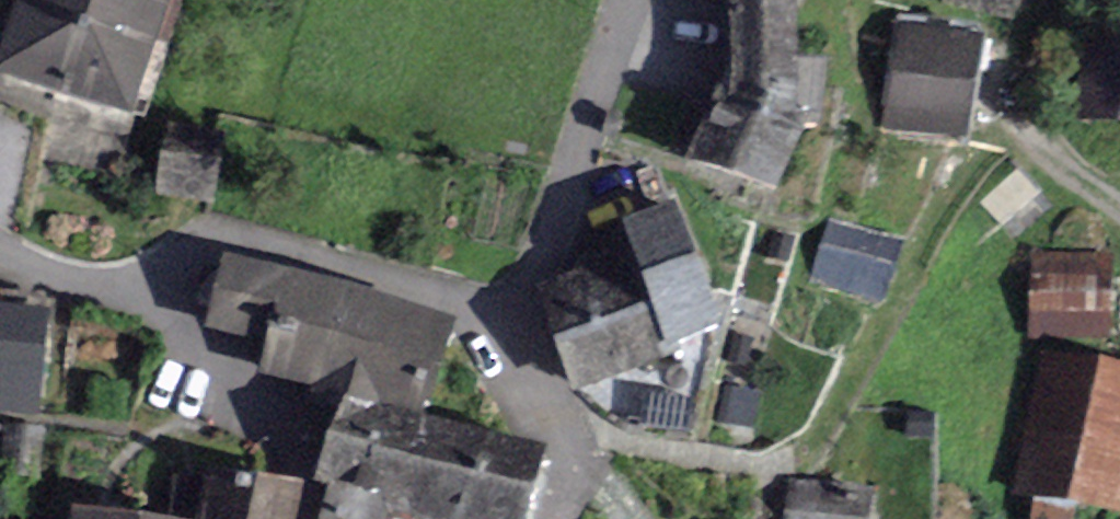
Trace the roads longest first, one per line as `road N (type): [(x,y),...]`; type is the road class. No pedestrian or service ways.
road 1 (residential): [(510,299),(471,306),(267,253),(228,250),(154,267),(0,234)]
road 2 (residential): [(510,299),(530,272),(618,0)]
road 3 (residential): [(601,439),(510,299)]

